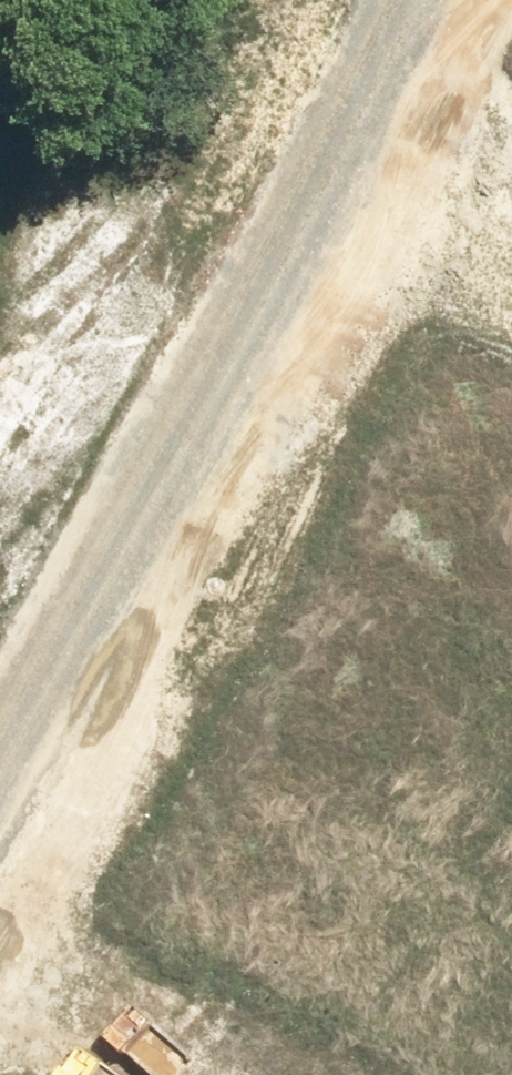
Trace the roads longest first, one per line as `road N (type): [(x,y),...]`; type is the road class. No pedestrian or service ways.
road 1 (residential): [(342,85),(0,711)]
road 2 (residential): [(511,178),(342,85)]
road 3 (residential): [(0,1011),(120,1074)]

